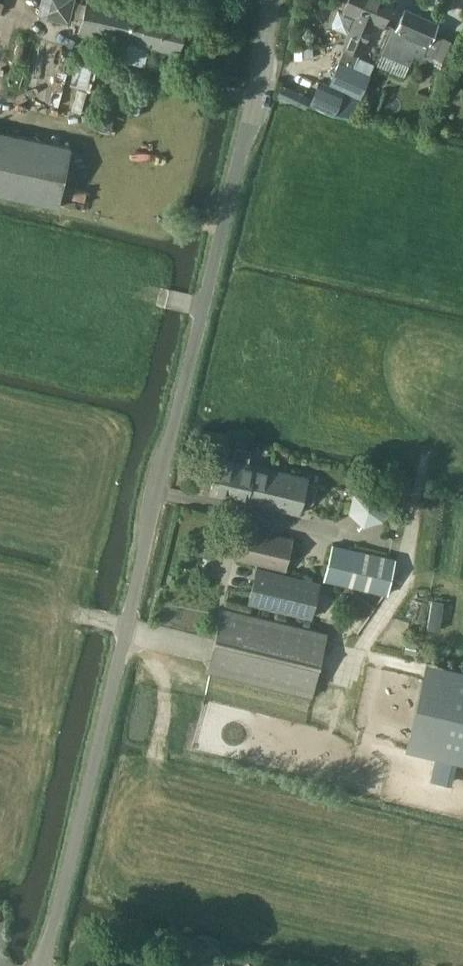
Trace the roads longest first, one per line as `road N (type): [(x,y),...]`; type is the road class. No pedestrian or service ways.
road 1 (unclassified): [(46,965),(279,0)]
road 2 (track): [(50,48),(255,99)]
road 3 (track): [(0,265),(205,309)]

